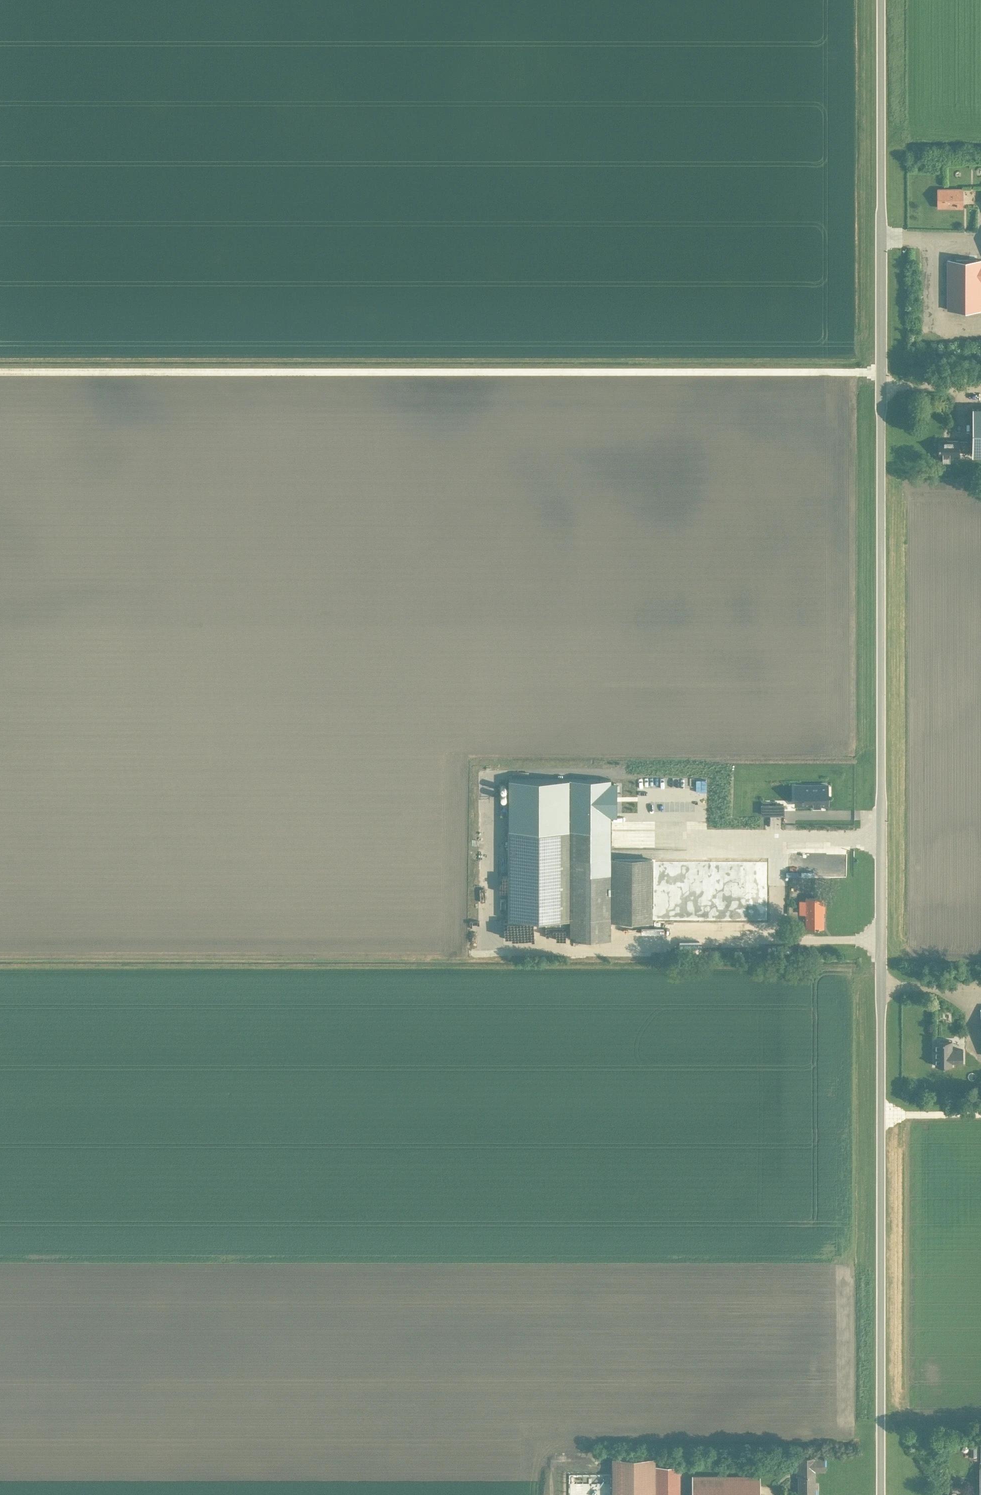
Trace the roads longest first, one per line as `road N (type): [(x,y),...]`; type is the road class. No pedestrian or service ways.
road 1 (unclassified): [(880,1494),(876,0)]

